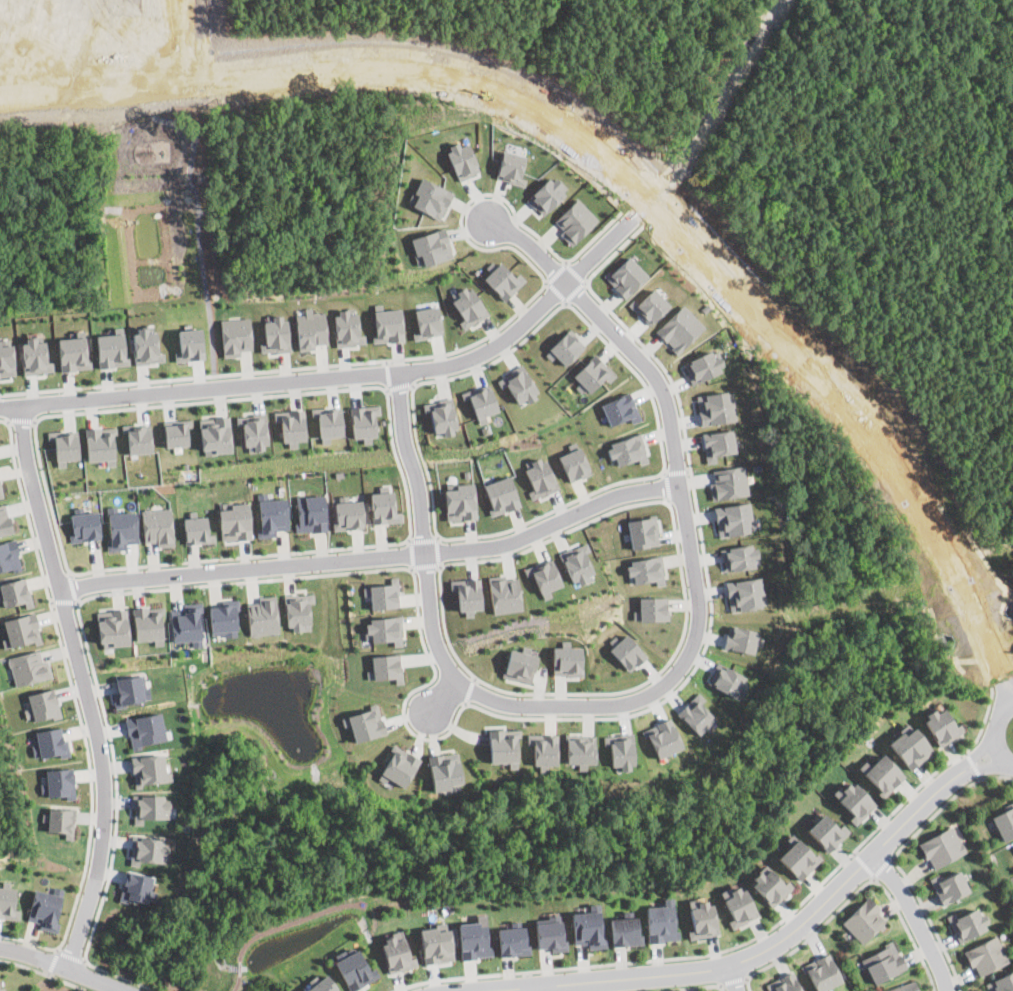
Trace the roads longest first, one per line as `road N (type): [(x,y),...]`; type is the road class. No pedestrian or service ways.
road 1 (residential): [(484,224),(522,237),(557,271),(658,381),(667,404),(699,608),(690,649),(656,690),(617,706),(523,707),(473,692),(449,671),(430,617),(396,372)]
road 2 (residential): [(0,406),(455,363),(513,332),(632,216)]
road 3 (residential): [(0,99),(400,66),(465,80),(556,118),(647,200)]
road 4 (residential): [(679,483),(624,491),(504,544),(58,590)]
road 5 (residential): [(647,200),(898,475),(956,576),(1011,702)]
road 6 (residential): [(997,750),(936,790),(796,929),(759,953),(669,974),(481,990)]
road 7 (residential): [(64,968),(95,870),(103,775),(16,404)]
road 8 (residential): [(870,855),(915,917),(947,990)]
road 9 (residential): [(122,990),(0,947)]

